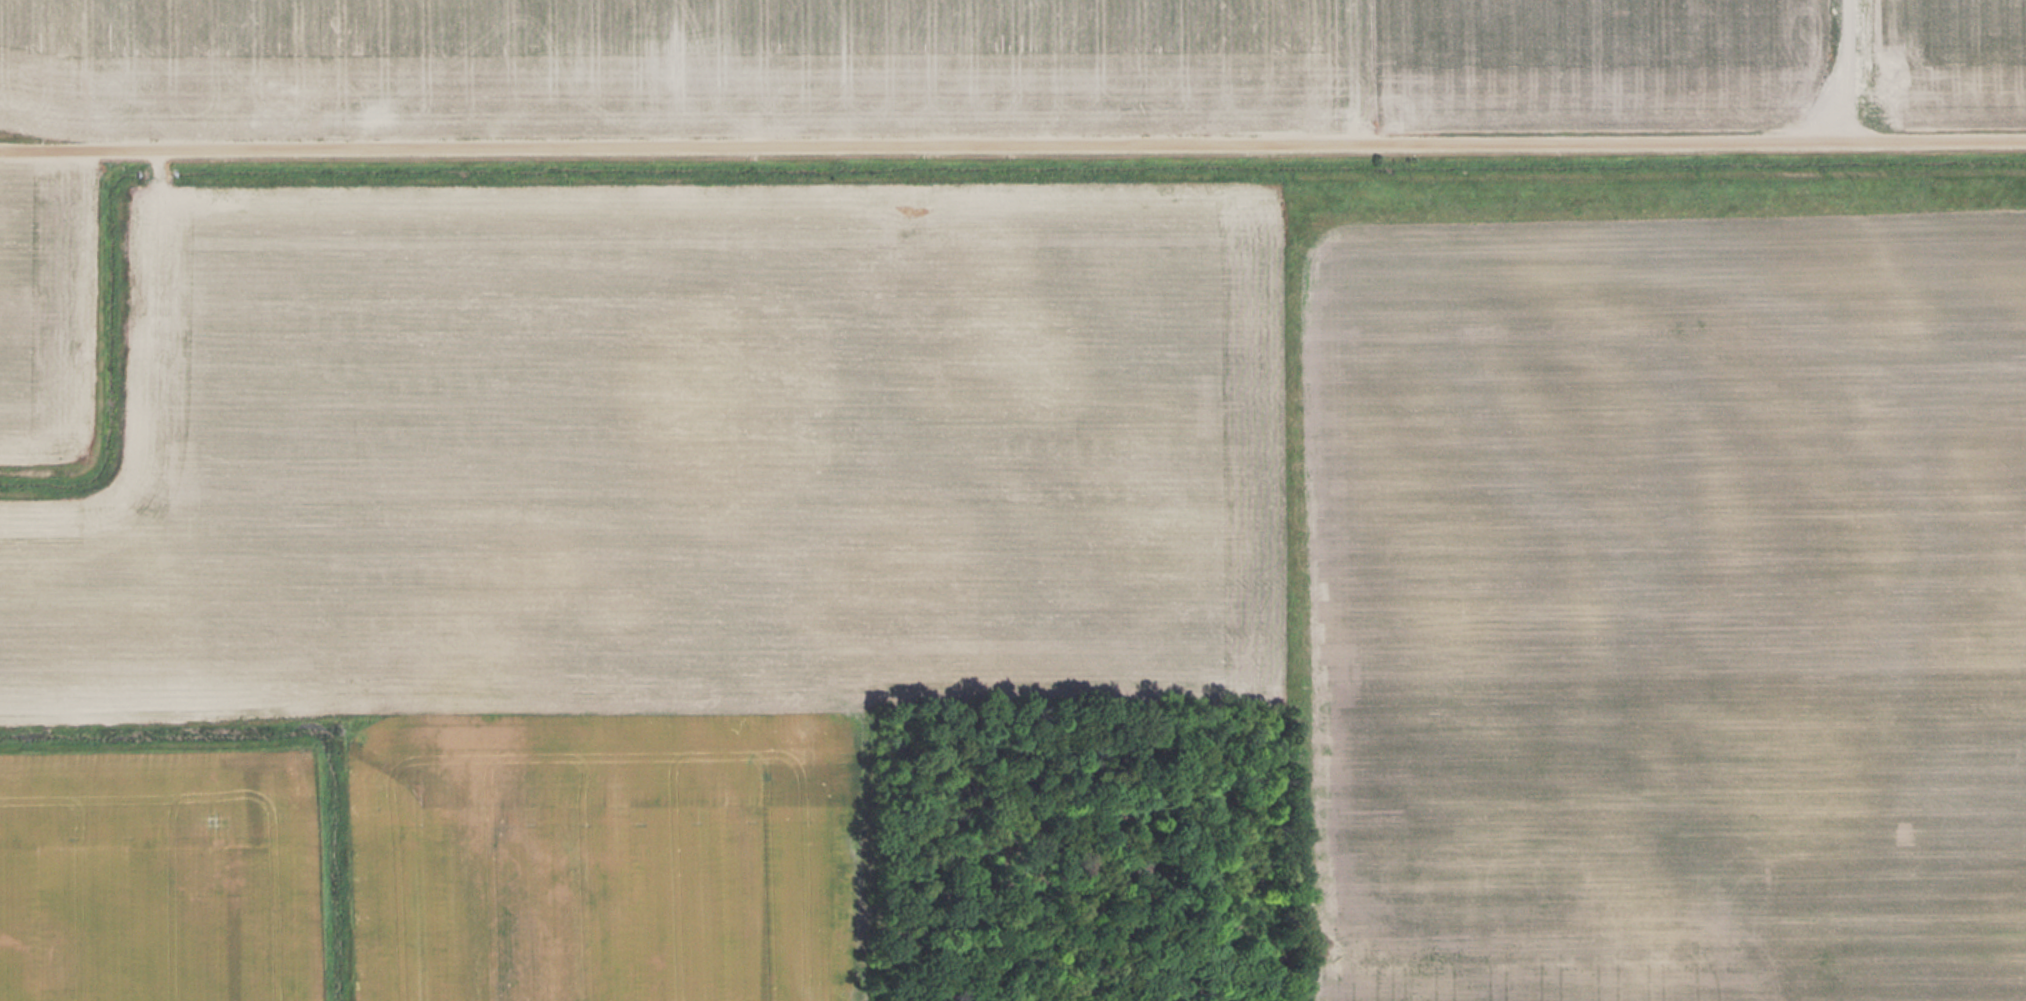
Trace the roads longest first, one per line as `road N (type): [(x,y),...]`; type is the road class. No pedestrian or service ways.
road 1 (residential): [(0,154),(2025,144)]

